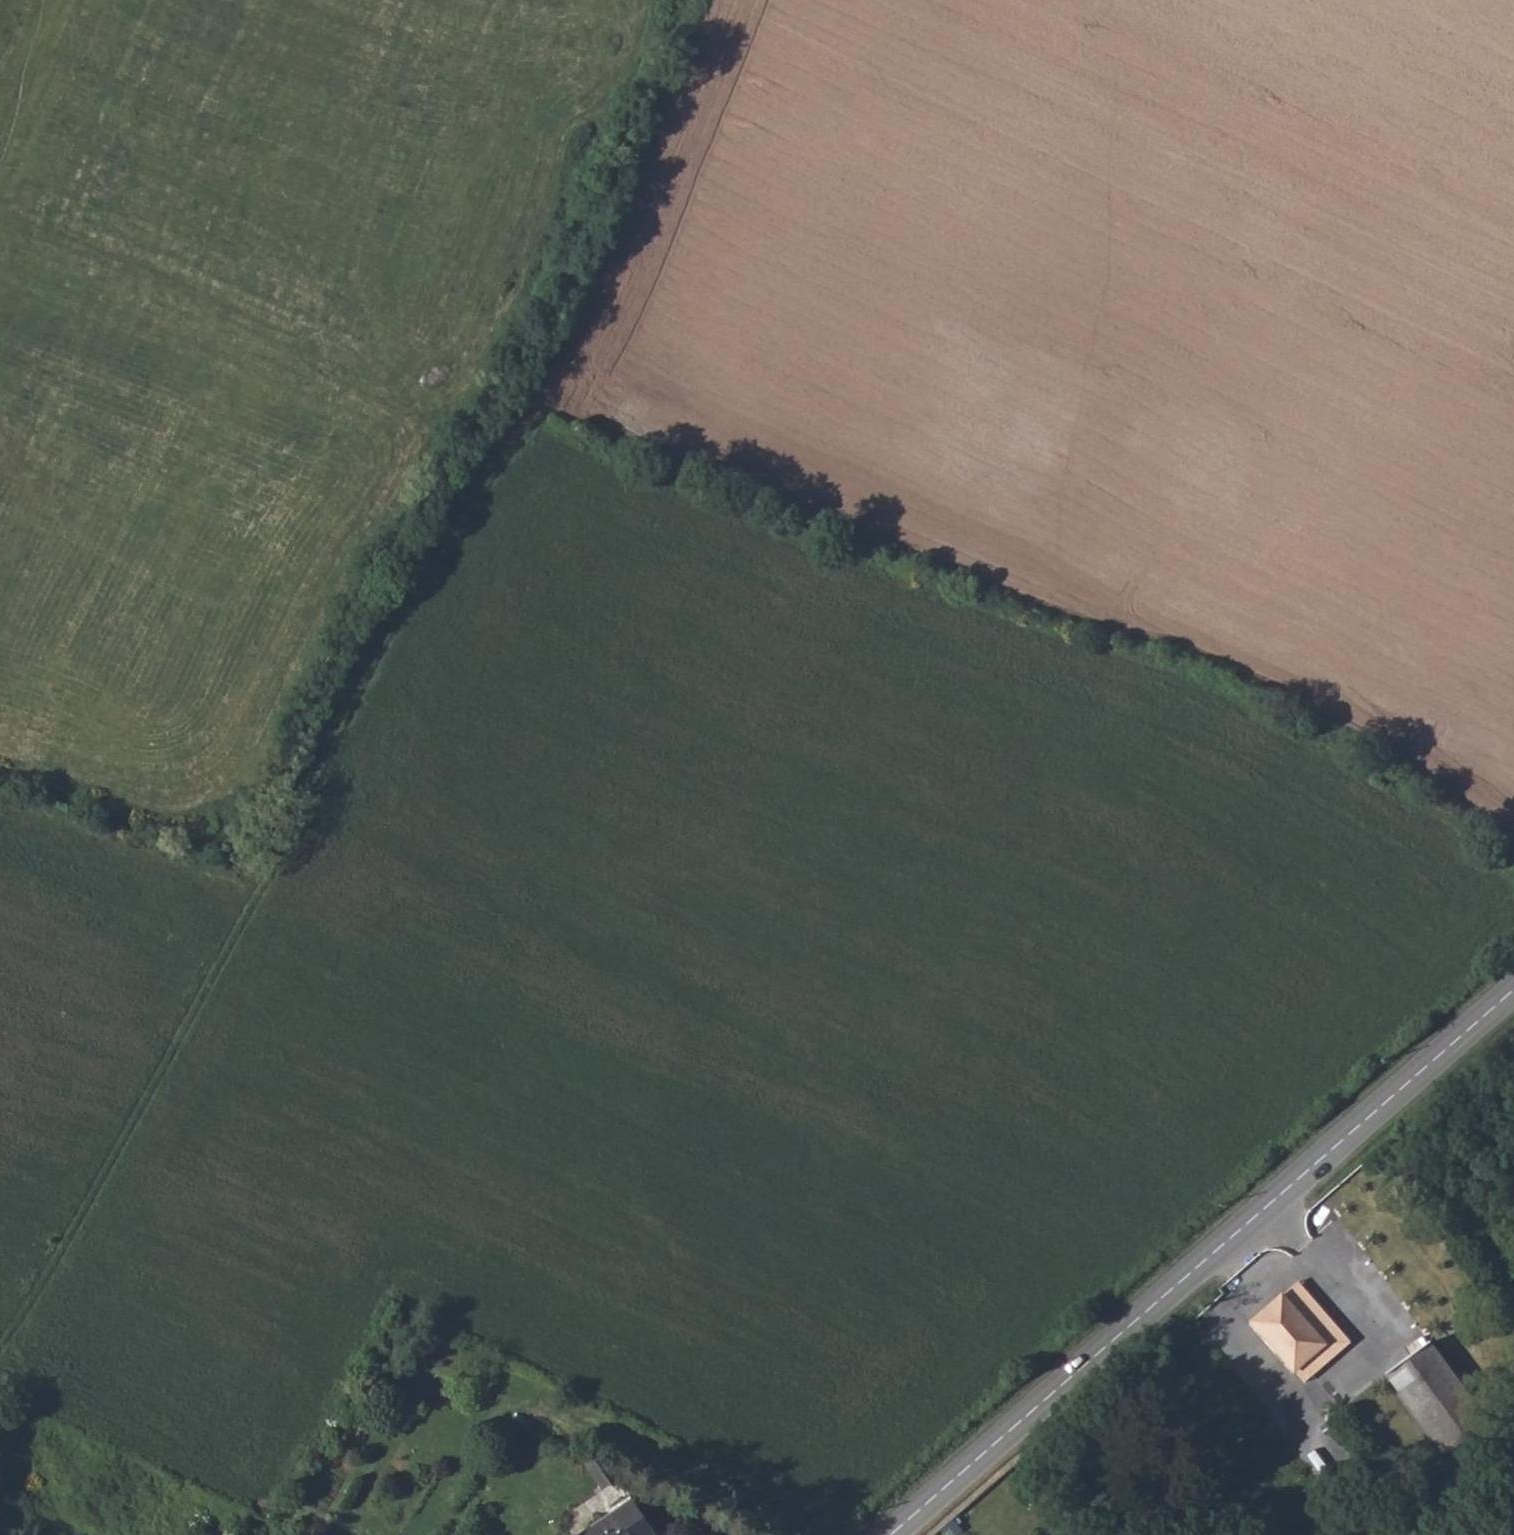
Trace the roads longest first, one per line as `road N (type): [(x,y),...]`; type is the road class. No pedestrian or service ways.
road 1 (tertiary): [(1513,991),(892,1534)]
road 2 (track): [(1513,1483),(1396,1534)]

